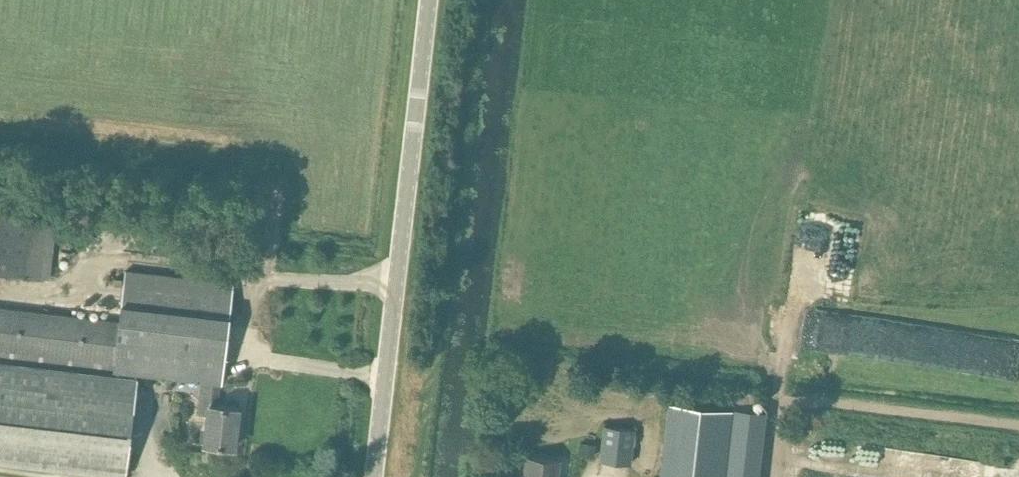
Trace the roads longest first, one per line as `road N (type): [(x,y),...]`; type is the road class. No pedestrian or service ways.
road 1 (unclassified): [(375,476),(432,0)]

